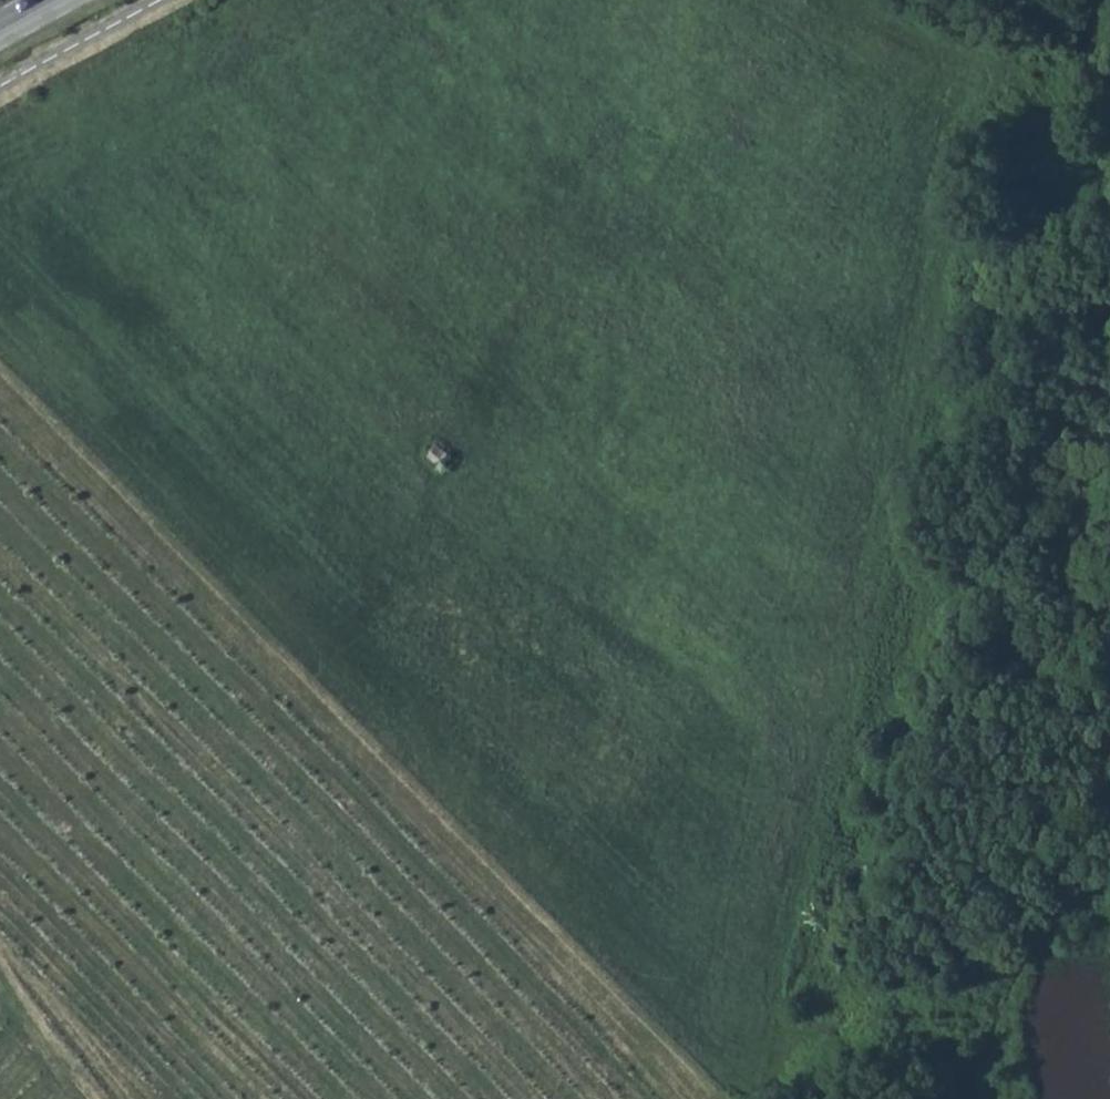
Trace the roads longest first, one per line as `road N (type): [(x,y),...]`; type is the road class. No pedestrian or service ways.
road 1 (track): [(661,1098),(654,1067),(620,1019),(0,385)]

